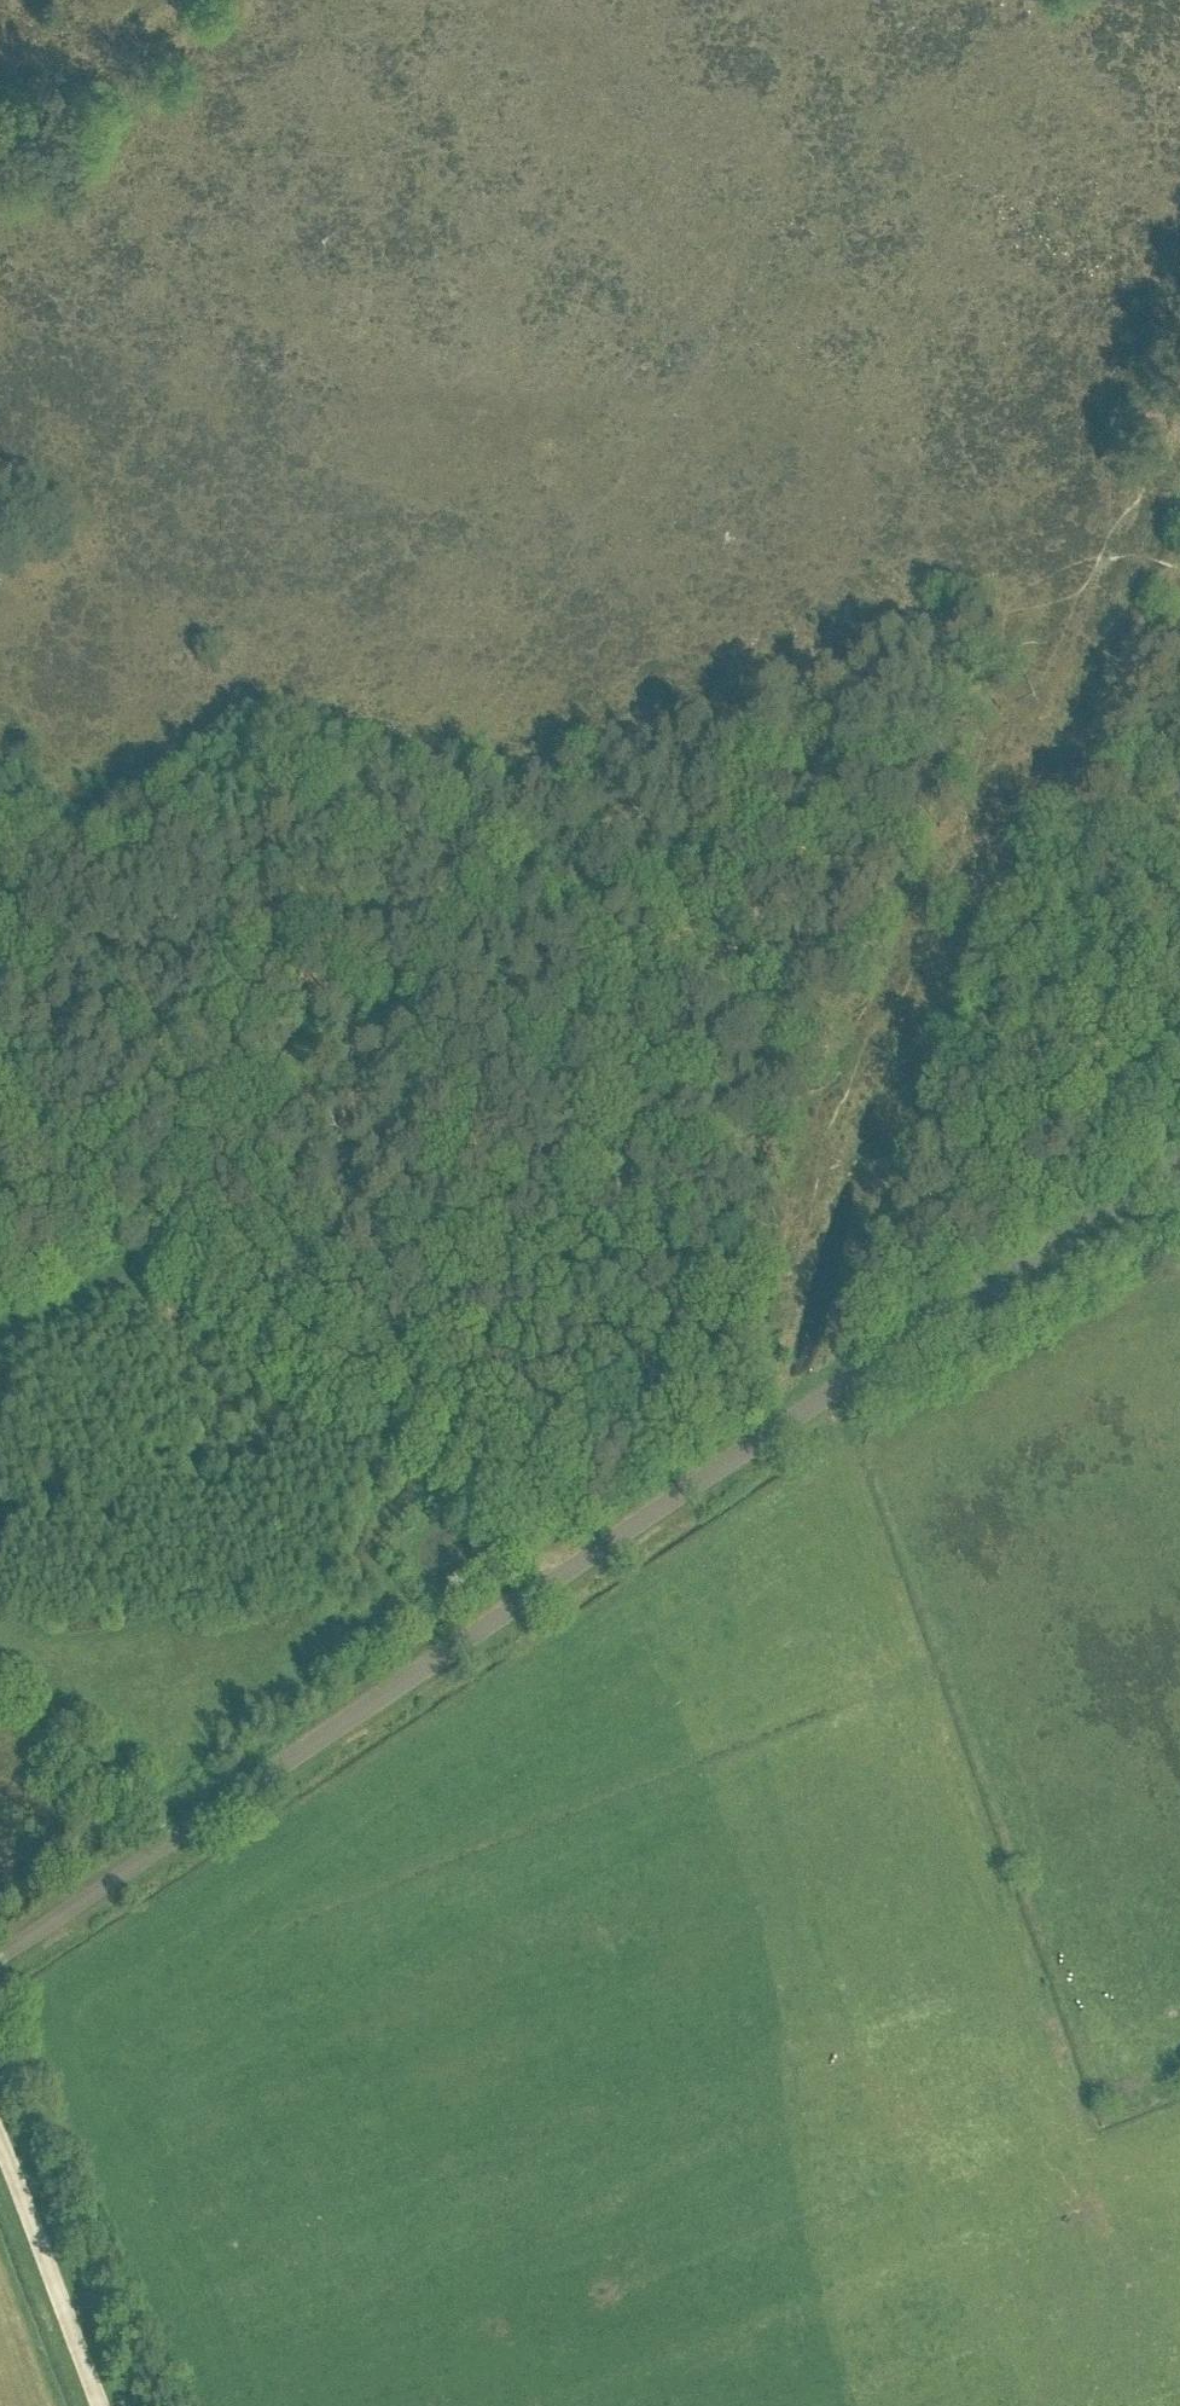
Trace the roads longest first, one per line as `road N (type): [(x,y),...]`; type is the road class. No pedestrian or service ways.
road 1 (unclassified): [(0,1958),(1179,1168)]
road 2 (track): [(520,1558),(582,1564),(393,1407),(0,1111)]
road 3 (unclassified): [(93,2405),(0,2159)]

